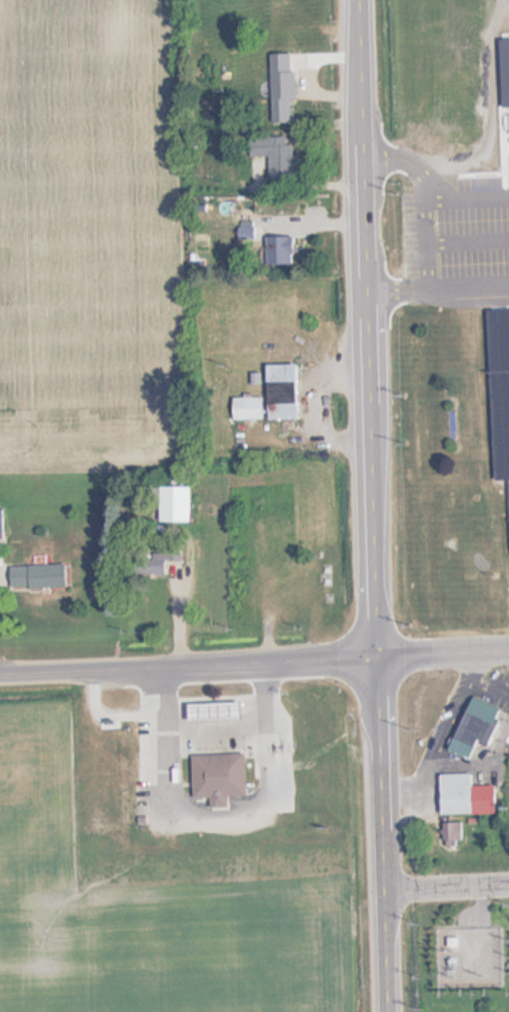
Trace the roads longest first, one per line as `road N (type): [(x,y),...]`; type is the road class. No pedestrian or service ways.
road 1 (primary): [(389,1011),(358,0)]
road 2 (secondary): [(0,670),(376,652)]
road 3 (secondary): [(376,652),(508,645)]
road 4 (residential): [(384,882),(508,877)]

